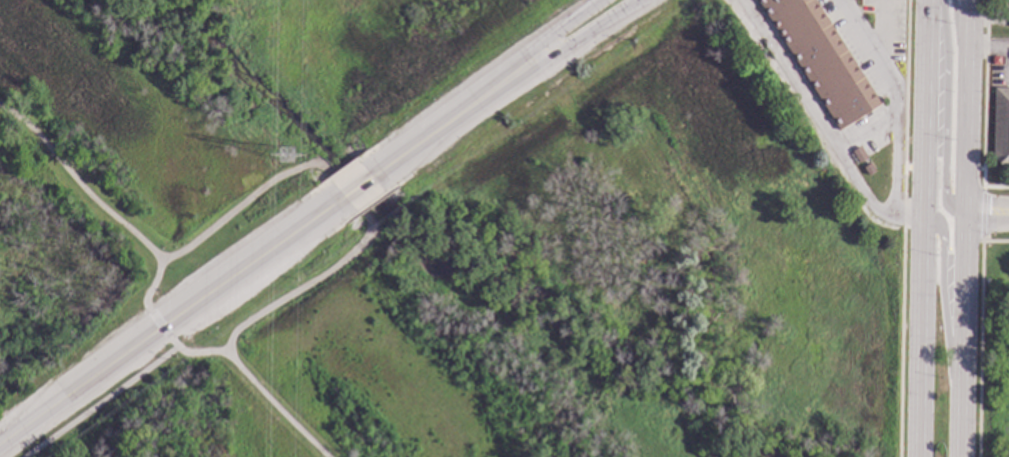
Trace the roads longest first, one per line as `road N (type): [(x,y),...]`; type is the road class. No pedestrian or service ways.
road 1 (primary): [(927,0),(919,456)]
road 2 (primary): [(962,456),(969,0)]
road 3 (secondary): [(333,203),(0,442)]
road 4 (primary): [(938,0),(946,66),(942,194),(963,211)]
road 5 (secondary): [(494,86),(637,0)]
road 6 (primary): [(962,367),(947,339),(940,229),(921,218)]
road 7 (secondary): [(494,86),(378,170)]
road 8 (secondary): [(600,0),(494,86)]

